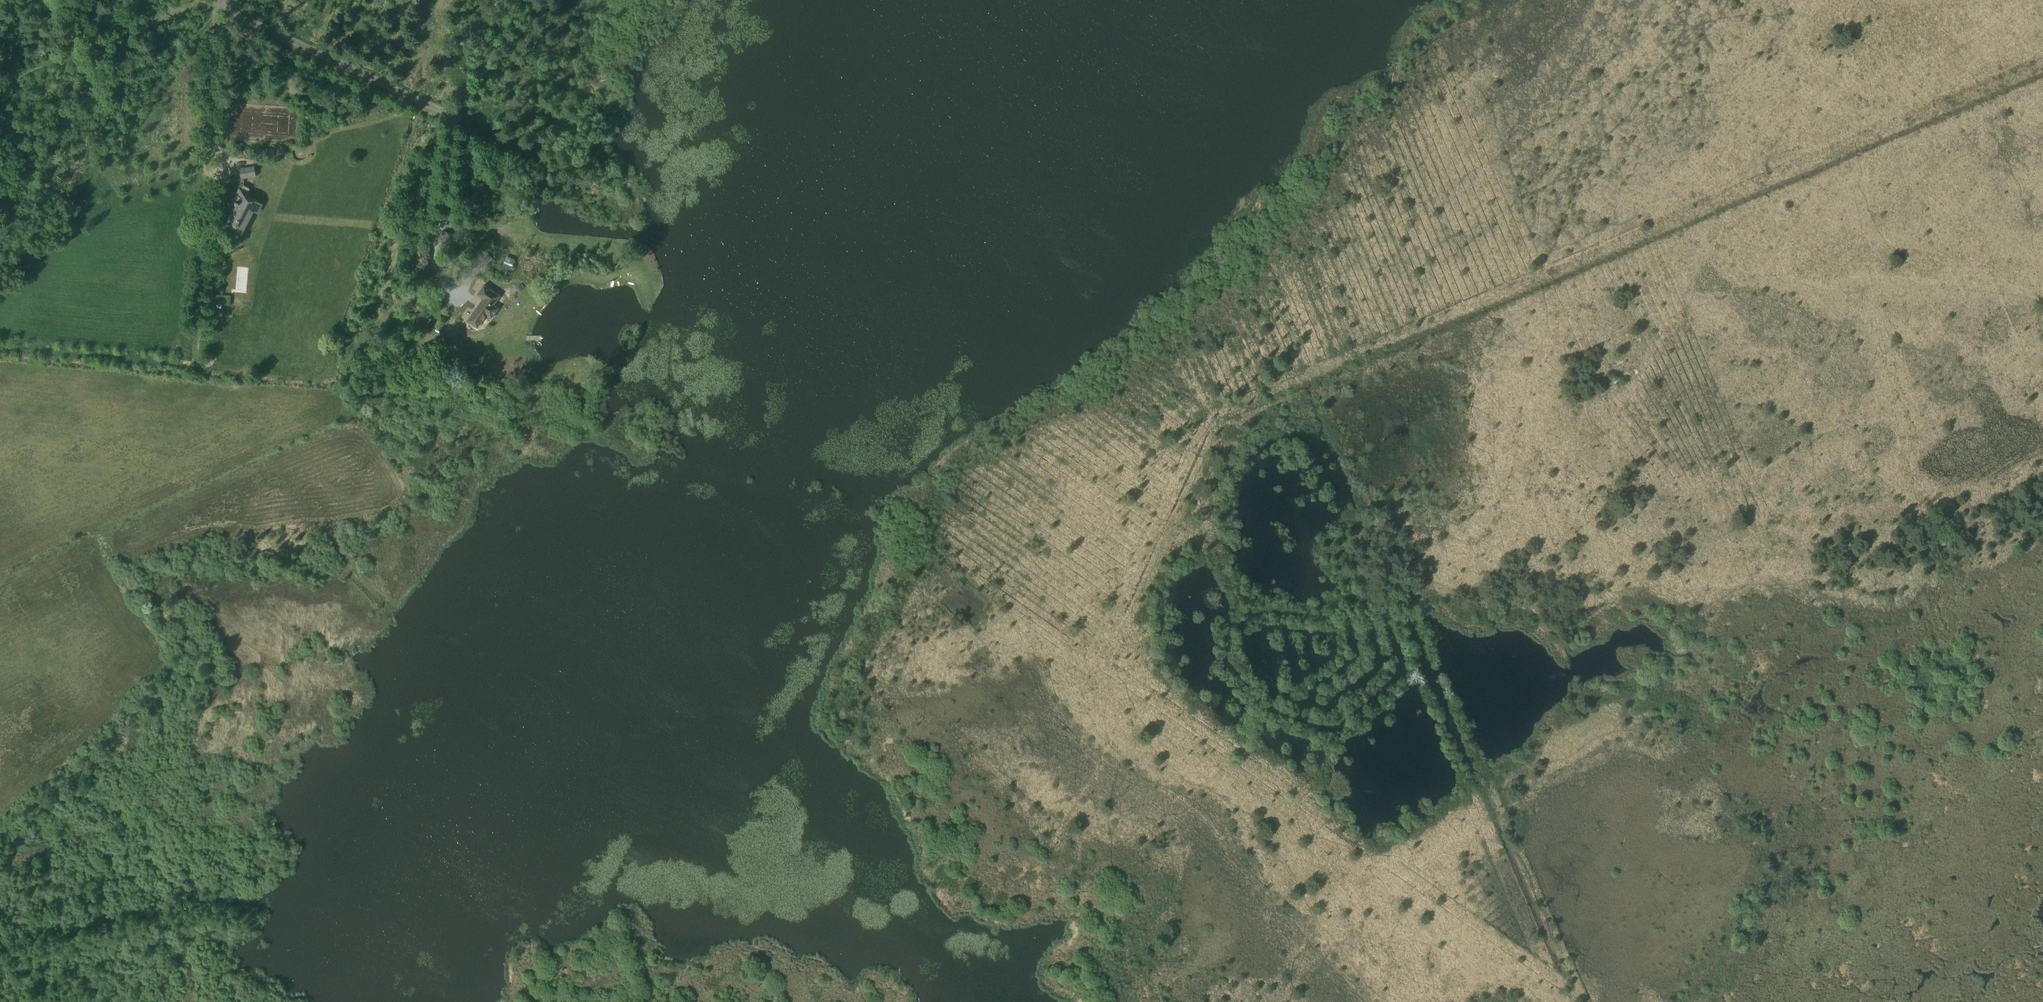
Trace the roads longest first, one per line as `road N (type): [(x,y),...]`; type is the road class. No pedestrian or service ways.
road 1 (unclassified): [(185,370),(202,341),(215,7)]
road 2 (unclassified): [(283,38),(527,155)]
road 3 (track): [(130,109),(64,0)]

